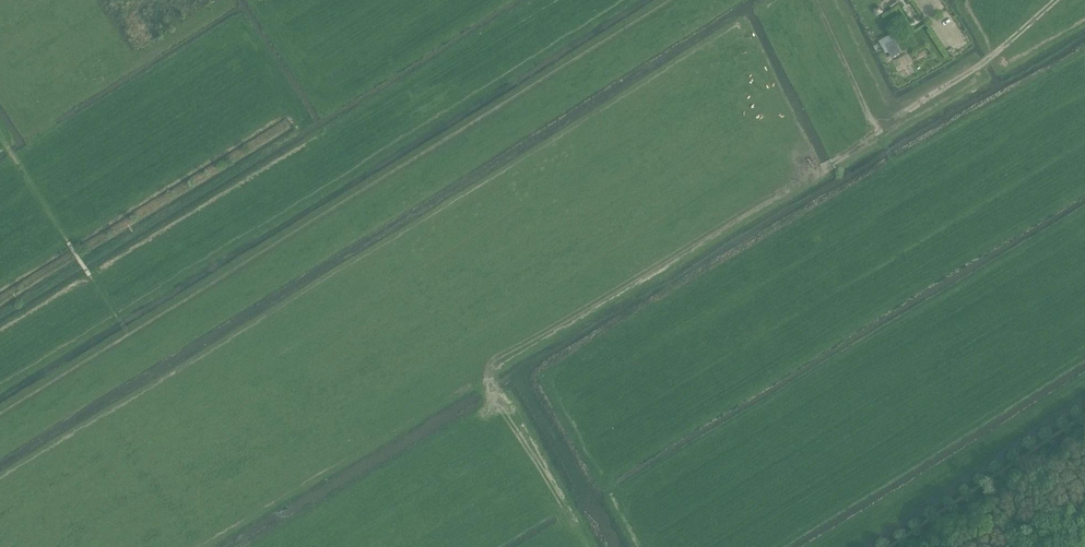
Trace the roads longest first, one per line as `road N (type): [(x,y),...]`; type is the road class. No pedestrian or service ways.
road 1 (track): [(1056,0),(979,64),(834,164),(492,372),(488,384),(496,399)]
road 2 (track): [(878,132),(815,0)]

